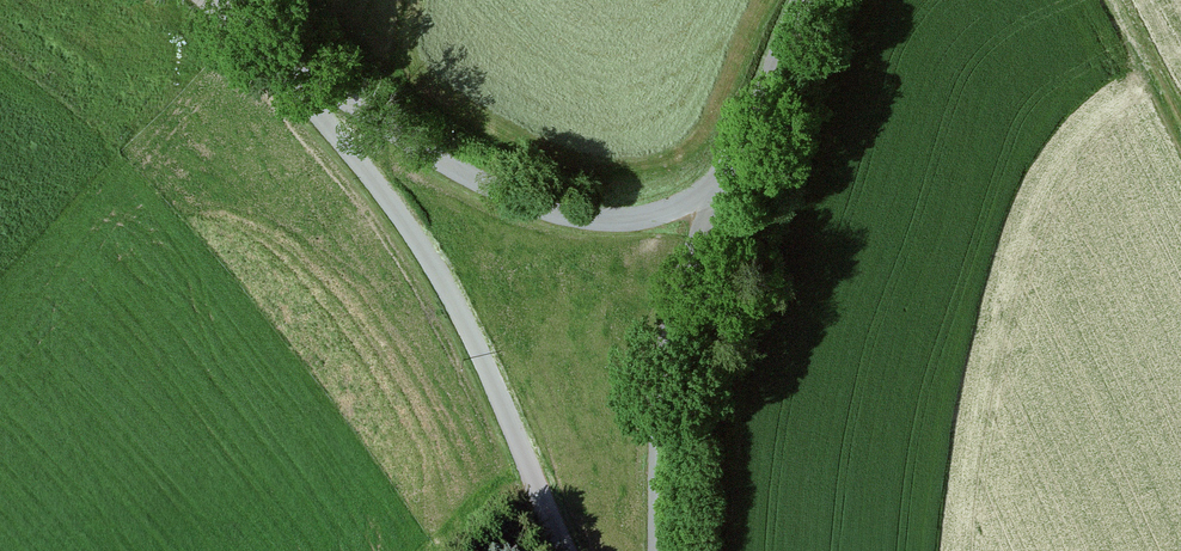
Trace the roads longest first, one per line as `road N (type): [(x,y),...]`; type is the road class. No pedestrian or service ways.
road 1 (unclassified): [(290,72),(417,238),(570,550)]
road 2 (unclassified): [(290,72),(438,160),(574,215),(650,215),(722,174)]
road 3 (unclassified): [(656,550),(666,353),(680,286),(722,174)]
road 4 (unclassified): [(722,174),(801,0)]
road 5 (track): [(1180,116),(1122,0)]

